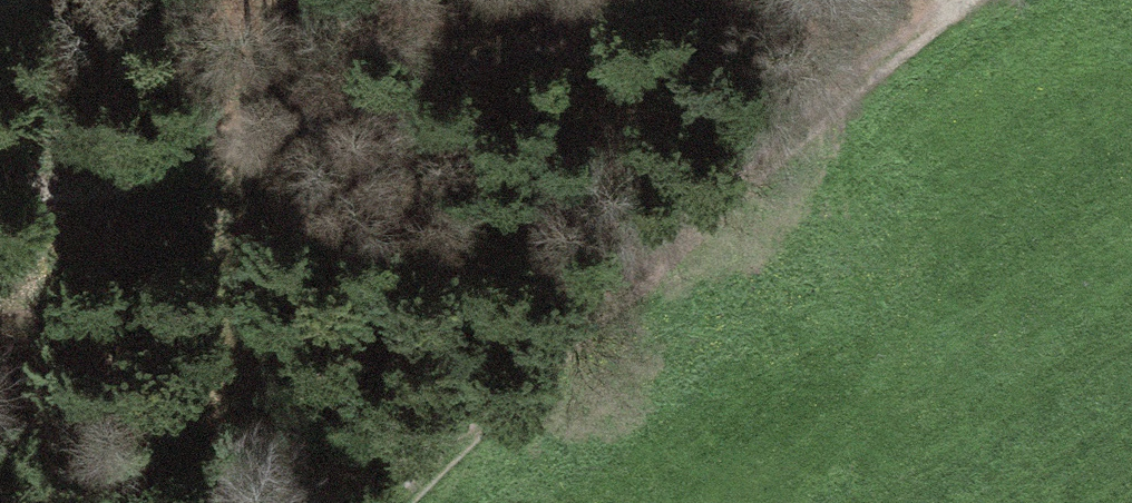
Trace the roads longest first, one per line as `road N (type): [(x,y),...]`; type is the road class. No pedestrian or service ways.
road 1 (track): [(955,0),(658,233),(391,502)]
road 2 (track): [(0,185),(138,180),(620,0)]

